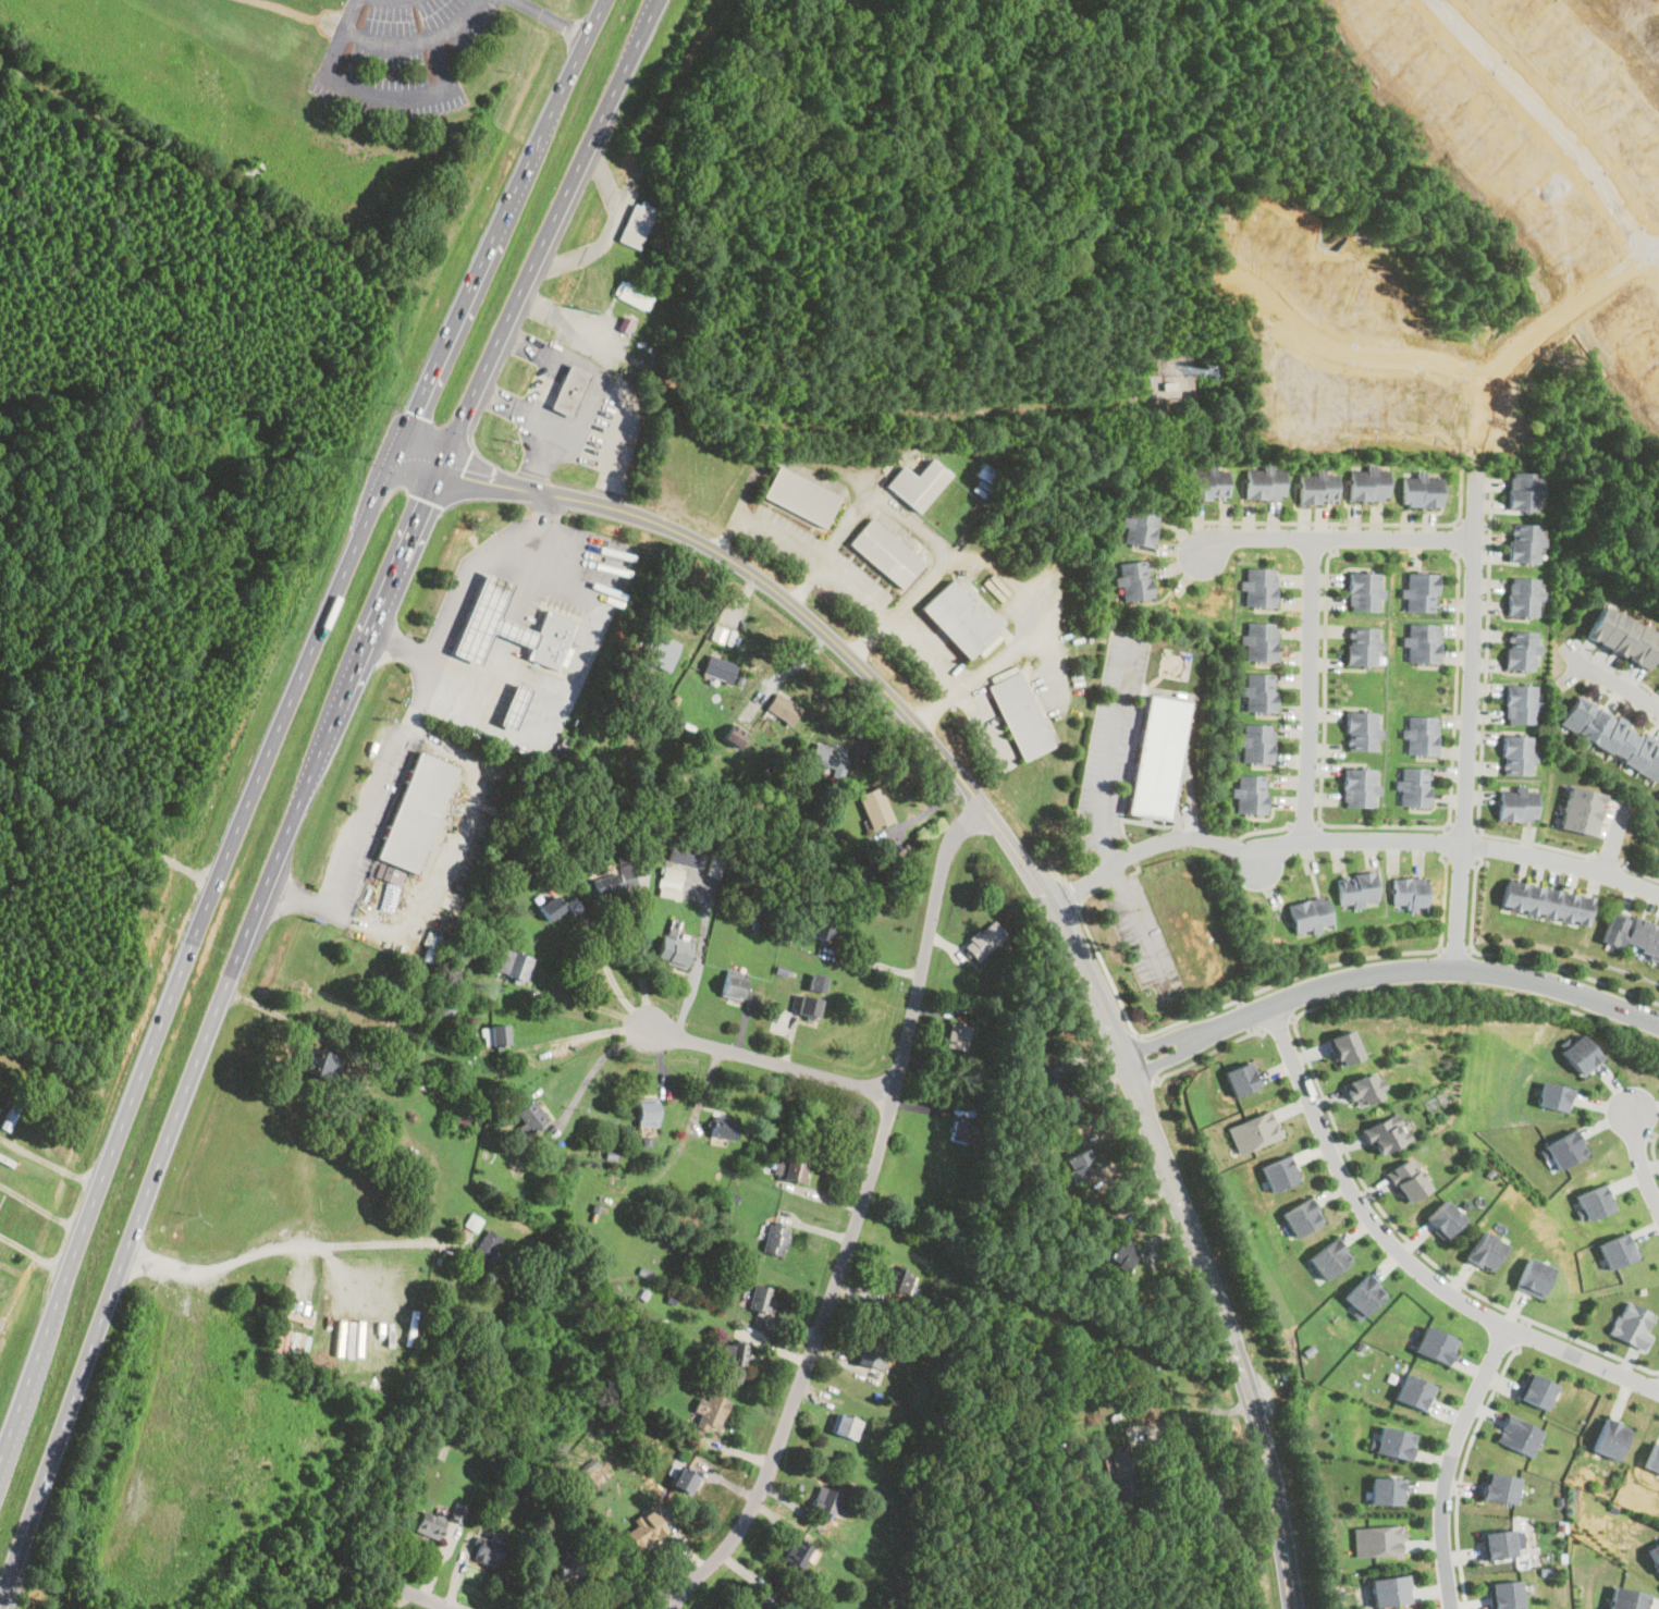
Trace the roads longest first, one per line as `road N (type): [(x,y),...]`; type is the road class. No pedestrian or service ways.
road 1 (tertiary): [(1232,1341),(1091,970),(1022,855),(919,726),(809,615),(715,551),(619,511),(490,483),(398,446)]
road 2 (trunk): [(0,1595),(207,1031),(443,467)]
road 3 (residential): [(1457,968),(1473,523),(1495,371),(1526,334),(1658,251)]
road 4 (trunk): [(219,871),(0,1461)]
road 5 (residential): [(1658,1392),(1501,1326),(1400,1251),(1345,1176),(1271,1005)]
road 6 (residential): [(1127,1066),(1280,1000),(1375,971),(1457,968),(1528,977),(1658,1019)]
road 7 (trunk): [(443,467),(656,0)]
road 8 (trunk): [(604,0),(398,446)]
road 9 (residential): [(986,809),(958,831),(941,872),(850,1249)]
road 10 (trunk): [(398,446),(219,871)]
road 11 (residential): [(850,1249),(738,1532),(656,1608)]
road 12 (residential): [(1658,892),(1462,840),(1302,839),(1256,860)]
road 13 (residential): [(1448,0),(1589,146),(1658,249)]
road 14 (residential): [(1302,839),(1313,538)]
road 15 (residential): [(1452,1608),(1443,1484),(1451,1442),(1501,1326)]
road 16 (residential): [(1473,540),(1237,535),(1200,553)]
road 17 (tertiary): [(1294,1608),(1271,1476),(1232,1341)]
road 18 (residential): [(894,1092),(647,1028)]
road 19 (track): [(214,884),(0,764)]

